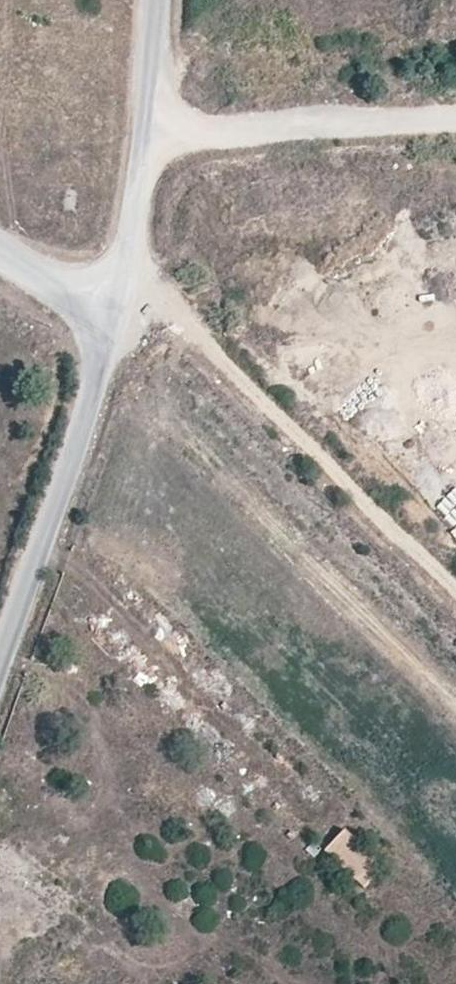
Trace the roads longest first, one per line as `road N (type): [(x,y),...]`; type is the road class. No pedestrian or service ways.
road 1 (track): [(130,259),(455,593)]
road 2 (unclassified): [(116,324),(0,664)]
road 3 (unclassified): [(158,0),(116,324)]
road 4 (track): [(143,140),(455,114)]
road 5 (unclassified): [(116,324),(0,256)]

